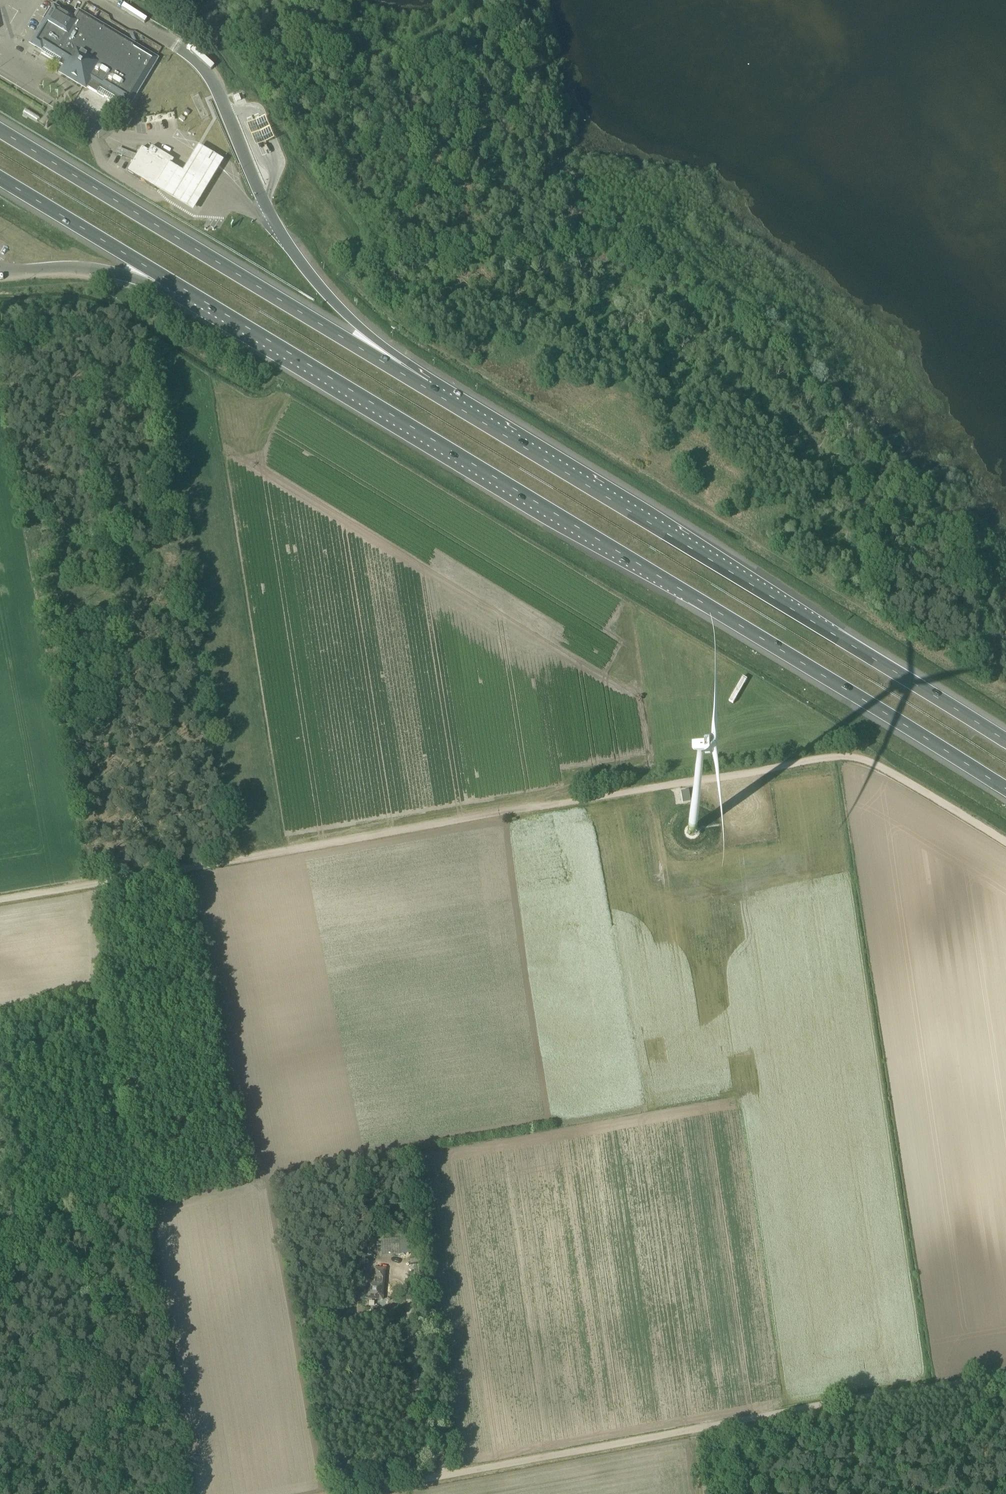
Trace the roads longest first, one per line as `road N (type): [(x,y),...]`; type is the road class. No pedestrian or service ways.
road 1 (track): [(0,903),(796,756),(863,757),(1005,848)]
road 2 (motorway): [(165,278),(1005,790)]
road 3 (track): [(323,1493),(1005,1376)]
road 4 (motorway): [(1005,741),(424,386)]
road 5 (motorway): [(424,386),(0,130)]
road 6 (motorway): [(424,386),(335,304),(270,219)]
road 7 (motorway): [(0,178),(165,278)]
road 8 (motorway): [(3,269),(92,268),(165,278)]

